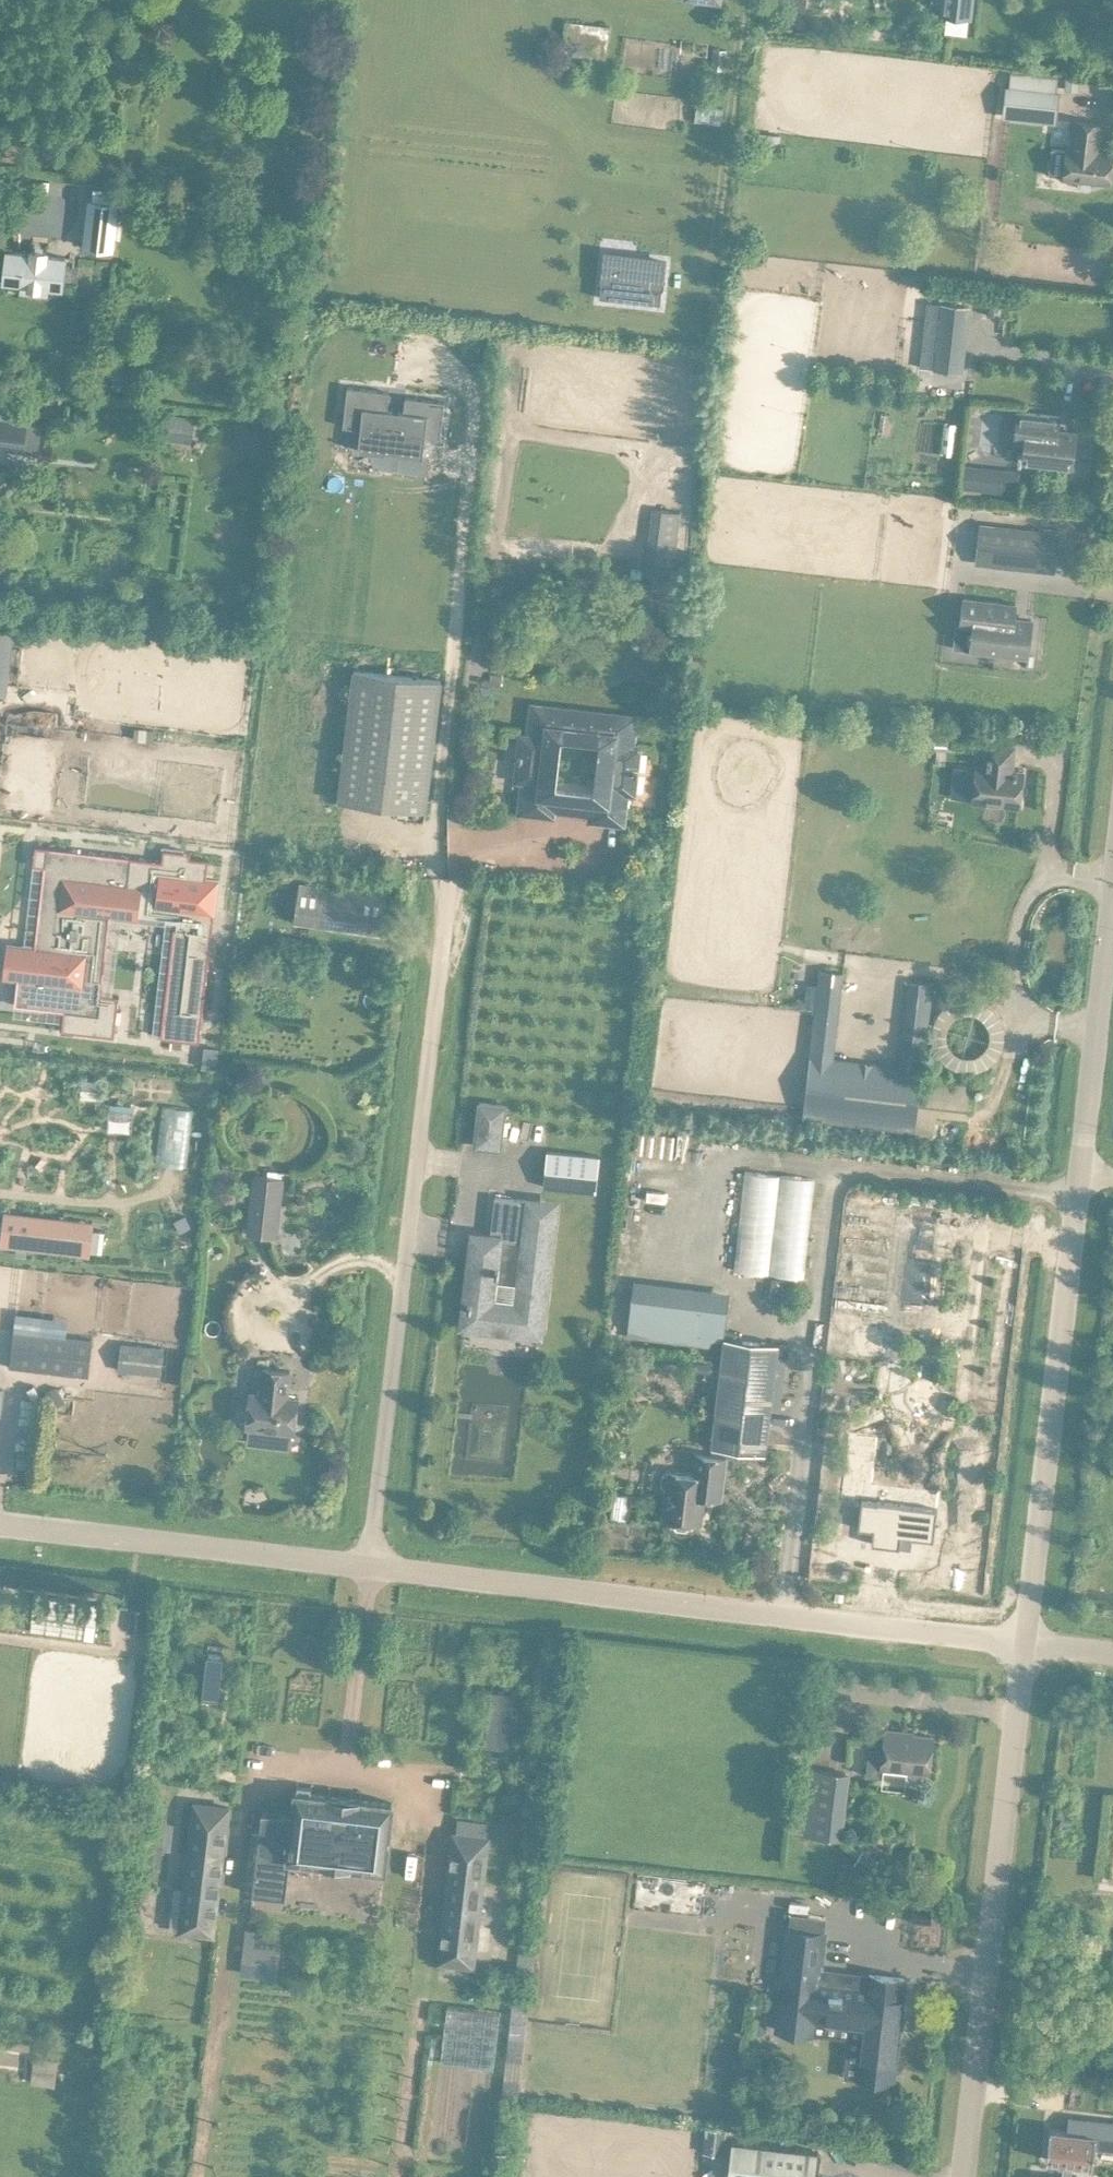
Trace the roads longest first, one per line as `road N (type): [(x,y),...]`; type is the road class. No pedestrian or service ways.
road 1 (residential): [(373,1580),(448,895)]
road 2 (residential): [(1025,1655),(373,1580)]
road 3 (residential): [(966,2176),(1025,1655)]
road 4 (residential): [(1025,1655),(1083,1185)]
road 5 (residential): [(373,1580),(0,1535)]
road 6 (residential): [(1083,1185),(1112,923)]

